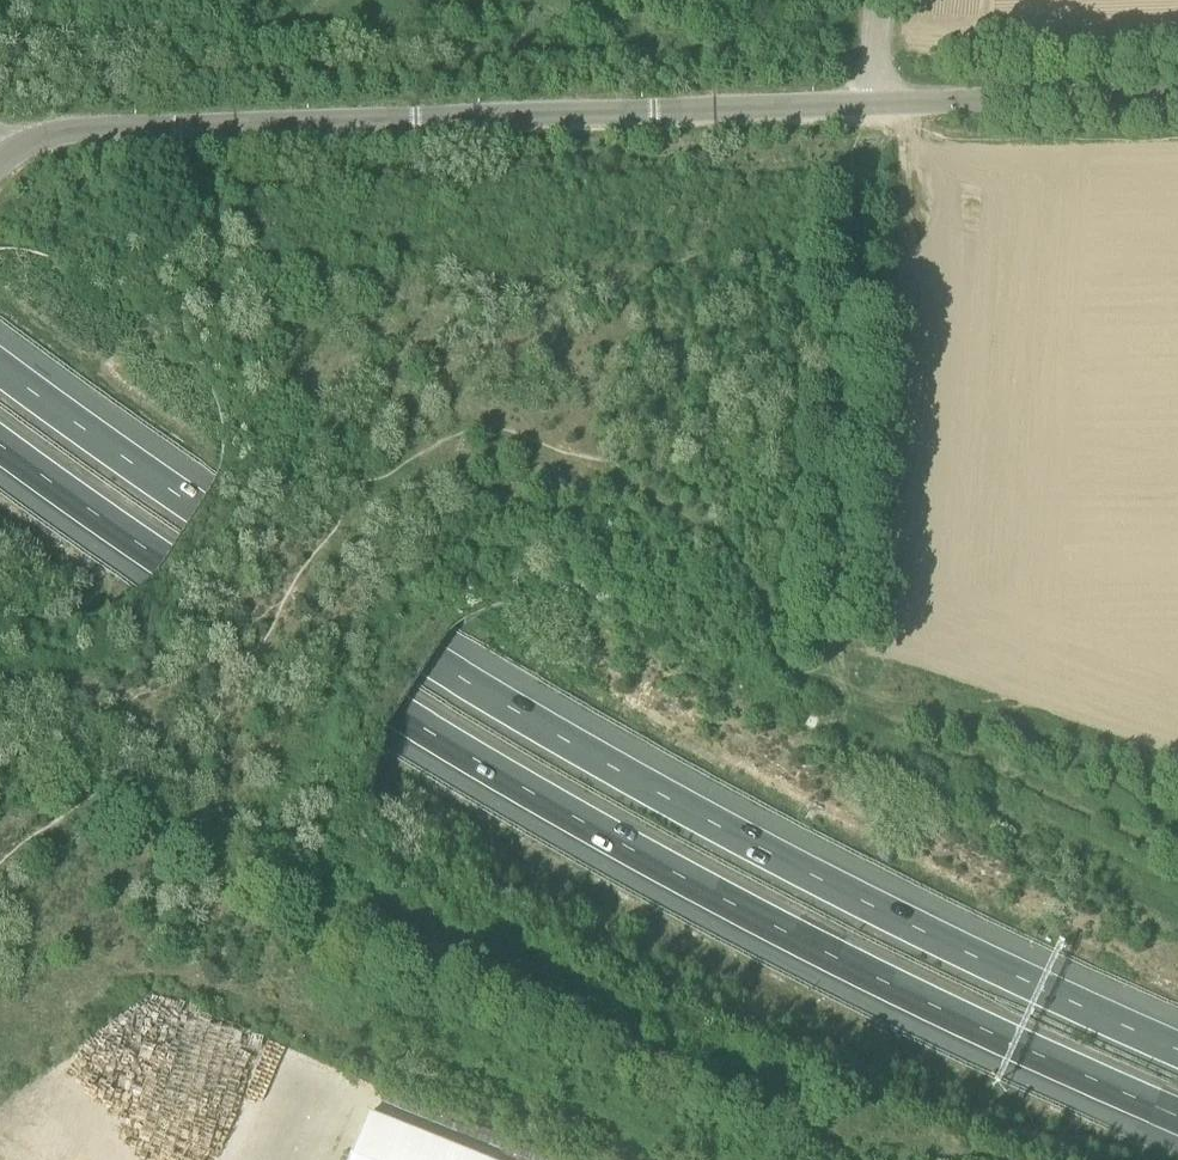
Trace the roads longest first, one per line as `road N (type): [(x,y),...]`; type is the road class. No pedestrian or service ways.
road 1 (track): [(1177,828),(1120,784),(1005,731),(786,676),(766,655),(768,611),(748,565),(646,494),(527,434),(488,428),(448,438),(408,465),(333,536),(300,587),(184,673),(122,694),(10,683)]
road 2 (motorway): [(1177,1050),(921,931),(559,737),(198,510),(0,369)]
road 3 (motorway): [(0,444),(164,562),(573,817),(852,966),(1177,1116)]
road 4 (unclassified): [(3,159),(49,133),(871,102)]
road 5 (unclassified): [(871,102),(1177,92)]

